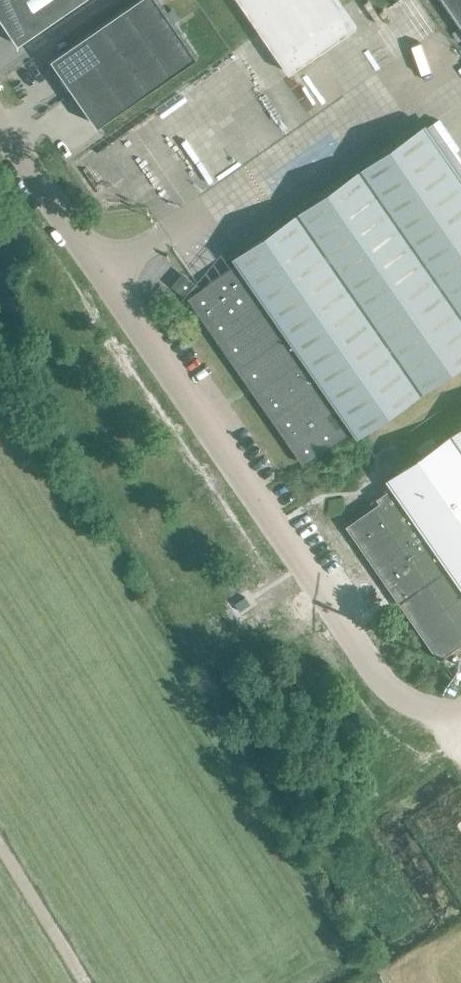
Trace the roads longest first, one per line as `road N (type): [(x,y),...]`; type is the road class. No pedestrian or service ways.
road 1 (unclassified): [(398,711),(0,122)]
road 2 (track): [(0,856),(78,982)]

